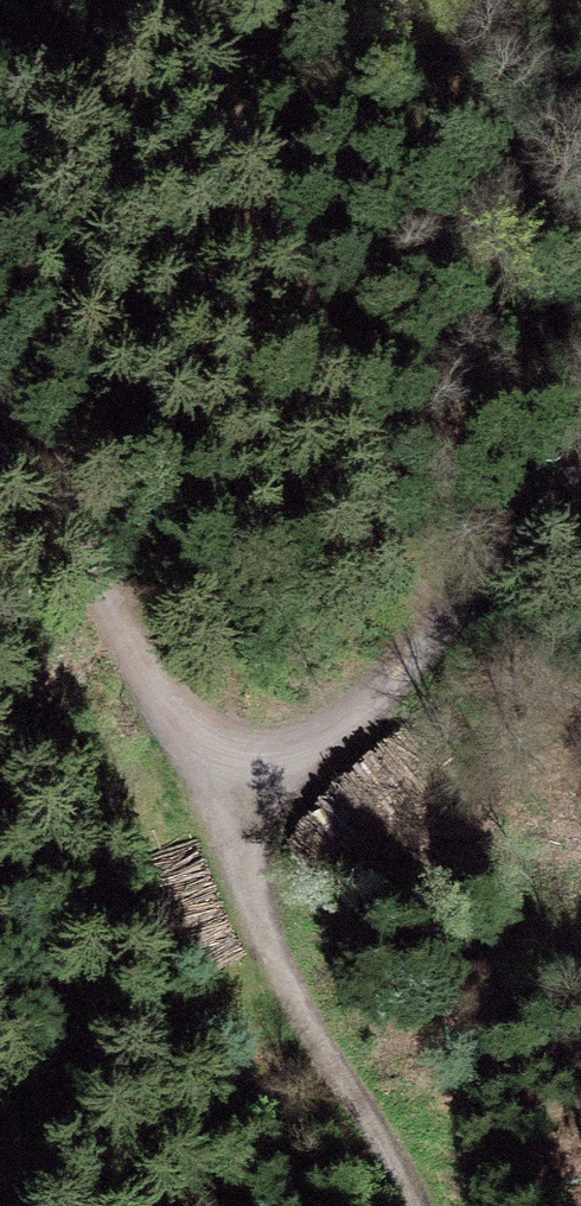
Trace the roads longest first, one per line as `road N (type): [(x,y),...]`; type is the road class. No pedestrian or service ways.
road 1 (track): [(227,0),(281,212),(442,635)]
road 2 (track): [(418,1205),(285,984),(254,908),(243,858),(240,756)]
road 3 (track): [(240,756),(320,741),(367,713),(580,476)]
road 4 (track): [(0,483),(125,631),(188,726),(240,756)]

